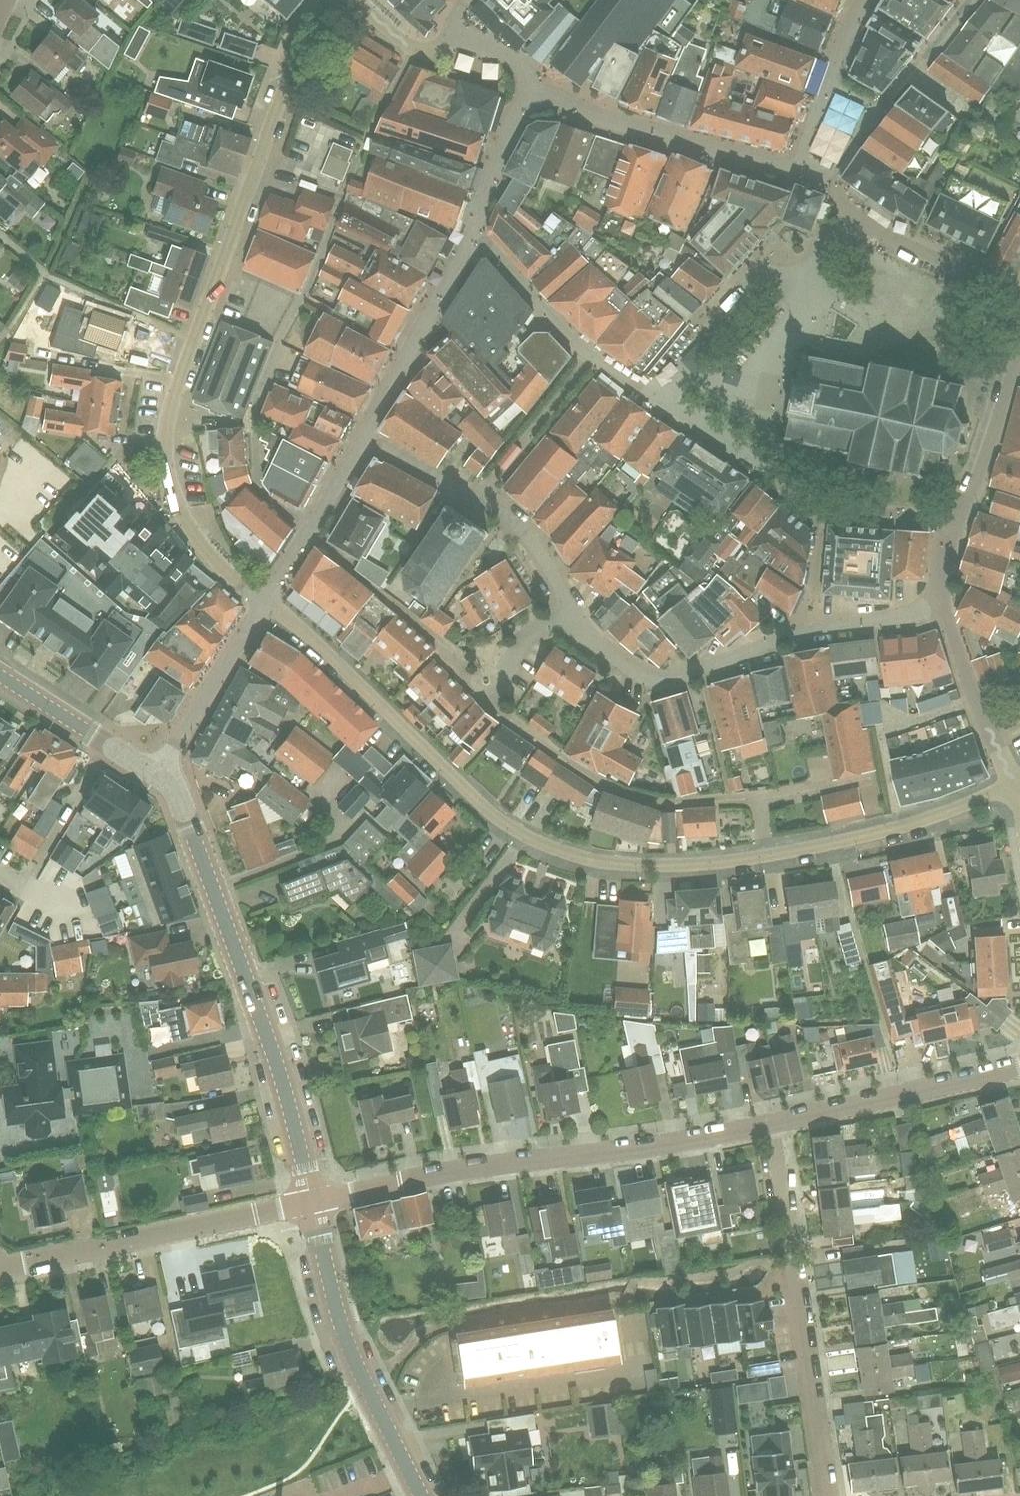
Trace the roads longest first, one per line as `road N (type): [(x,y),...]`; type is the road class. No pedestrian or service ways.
road 1 (residential): [(330,0),(281,97),(168,421),(166,467),(201,543)]
road 2 (residential): [(283,615),(479,802),(542,845),(643,865),(766,856)]
road 3 (residential): [(307,535),(259,484),(257,404),(370,135),(416,49)]
road 4 (residential): [(311,1202),(773,1124)]
road 5 (secondary): [(311,1202),(264,1027),(184,811),(158,774)]
road 6 (residential): [(760,798),(664,803),(617,790),(528,735),(488,698),(536,638),(570,612)]
road 7 (residential): [(828,1495),(773,1124)]
road 8 (residential): [(0,1266),(311,1202)]
road 9 (secondary): [(420,1495),(365,1389),(311,1202)]
road 10 (residential): [(360,440),(519,526),(570,612)]
road 11 (residential): [(531,81),(604,119),(792,169)]
road 12 (residential): [(570,612),(606,654),(648,680),(701,674),(802,638)]
road 13 (residential): [(766,856),(886,831),(1015,782)]
road 14 (residential): [(773,1124),(1019,1067)]
road 15 (residential): [(653,397),(592,356),(470,233)]
road 16 (residential): [(360,440),(470,233)]
road 17 (residential): [(814,272),(794,325),(752,380),(720,388),(674,375)]
road 18 (residential): [(822,513),(653,397)]
road 19 (residential): [(158,774),(265,603)]
road 20 (residential): [(674,375),(760,274),(814,272)]
road 21 (residential): [(107,744),(33,871),(9,882),(0,876)]
road 22 (residential): [(856,219),(1019,298)]
road 23 (residential): [(865,127),(970,0)]
road 24 (residential): [(1015,370),(957,524)]
road 25 (residential): [(470,233),(531,81)]
road 26 (residential): [(802,638),(938,606)]
road 27 (residential): [(957,524),(822,513)]
road 28 (secondary): [(107,744),(0,676)]
road 29 (residential): [(822,513),(802,638)]

